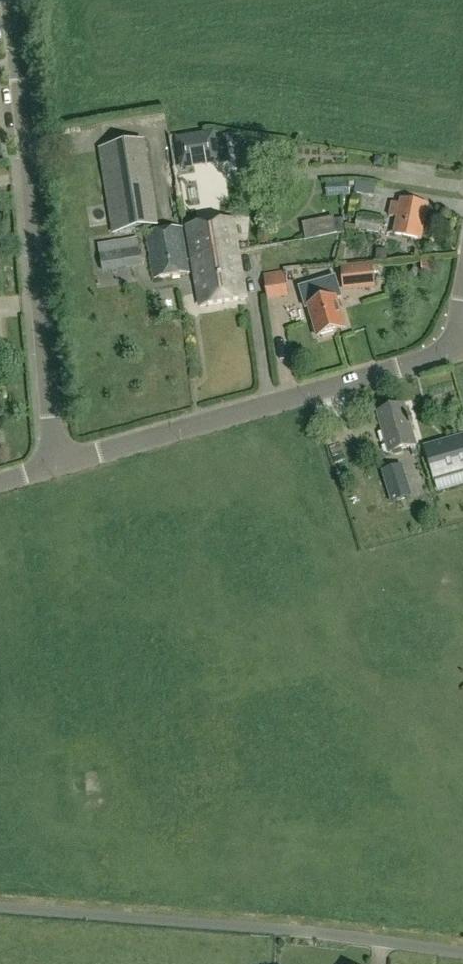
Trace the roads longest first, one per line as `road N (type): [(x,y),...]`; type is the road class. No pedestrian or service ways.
road 1 (residential): [(54,467),(10,0)]
road 2 (unclassified): [(462,953),(310,932),(0,908)]
road 3 (unclassified): [(54,467),(458,348)]

